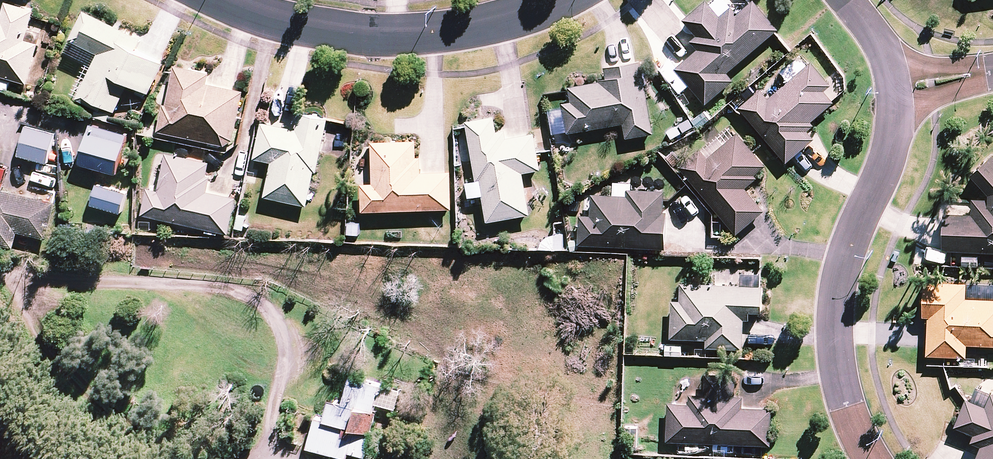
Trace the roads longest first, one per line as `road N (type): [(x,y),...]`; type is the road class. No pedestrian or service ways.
road 1 (track): [(0,281),(112,421),(205,442),(257,442),(289,432),(289,358),(268,306),(153,285)]
road 2 (residential): [(871,458),(832,371),(835,297),(886,151),(894,89)]
road 3 (residential): [(219,0),(348,36),(400,37),(512,19),(563,0)]
road 4 (track): [(153,285),(0,268)]

